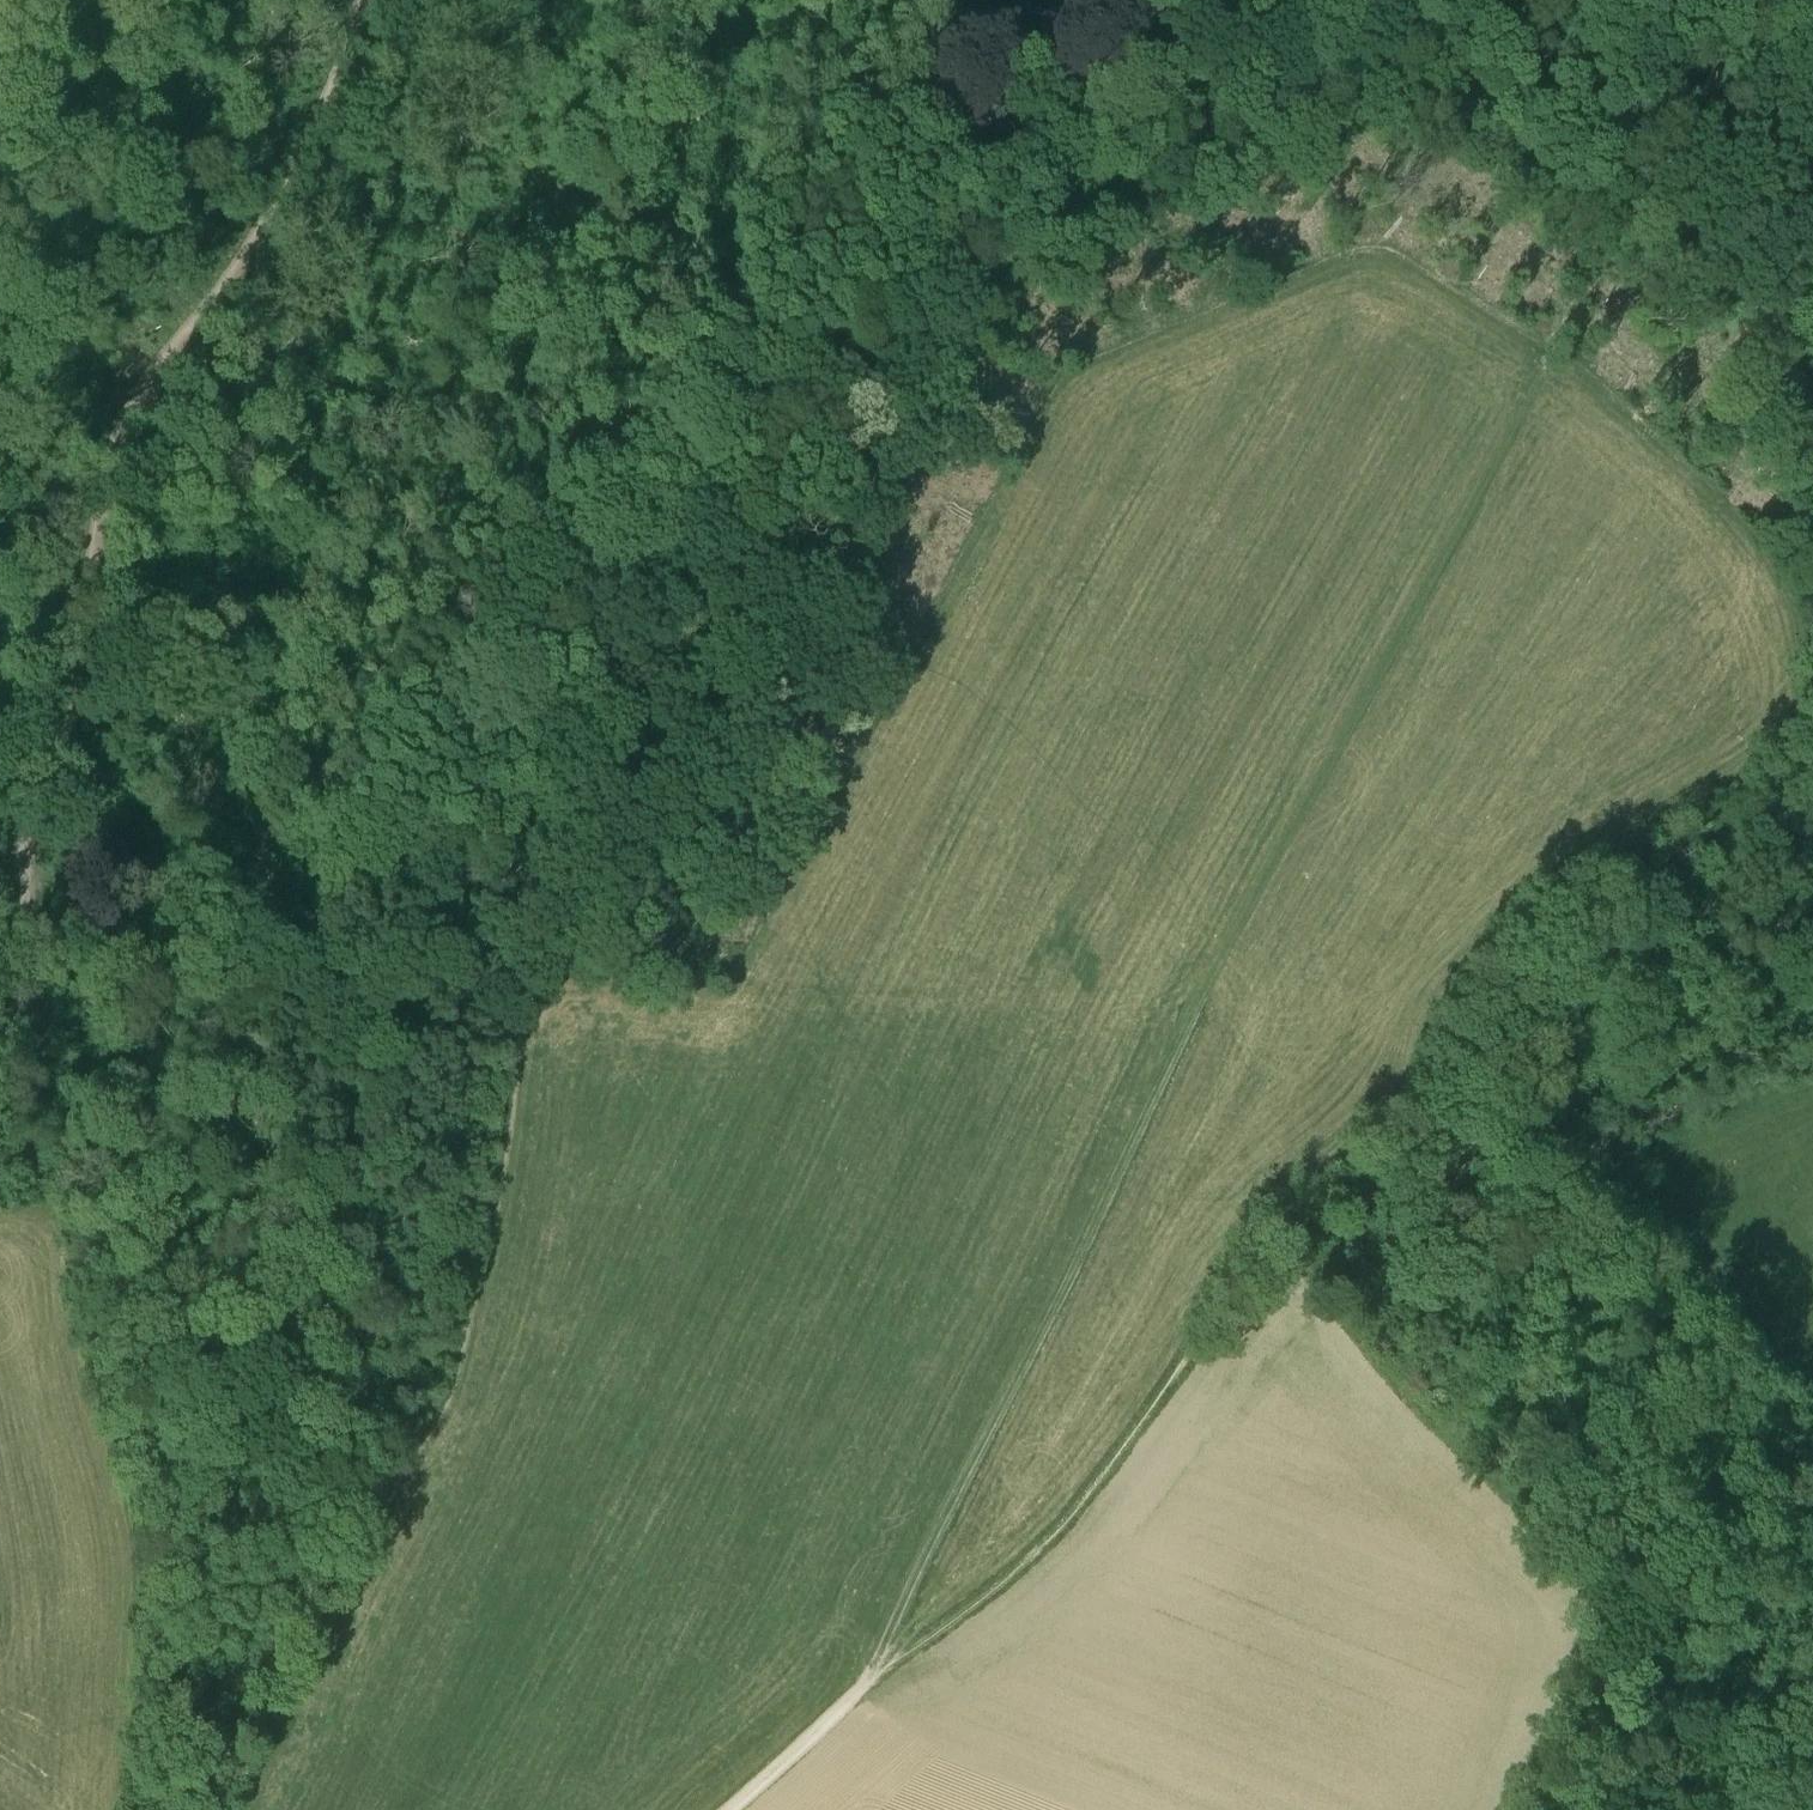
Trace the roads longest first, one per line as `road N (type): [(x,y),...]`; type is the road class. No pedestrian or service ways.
road 1 (track): [(870,1678),(1205,985),(1609,251),(1788,0)]
road 2 (track): [(0,1109),(26,1017),(31,799),(79,646),(110,460),(137,395),(240,261),(287,181),(335,84),(363,0)]
road 3 (track): [(870,1678),(1060,1526),(1231,1292),(1275,1247),(1388,1191),(1638,1126),(1812,1054)]
road 4 (track): [(729,1809),(870,1678)]

